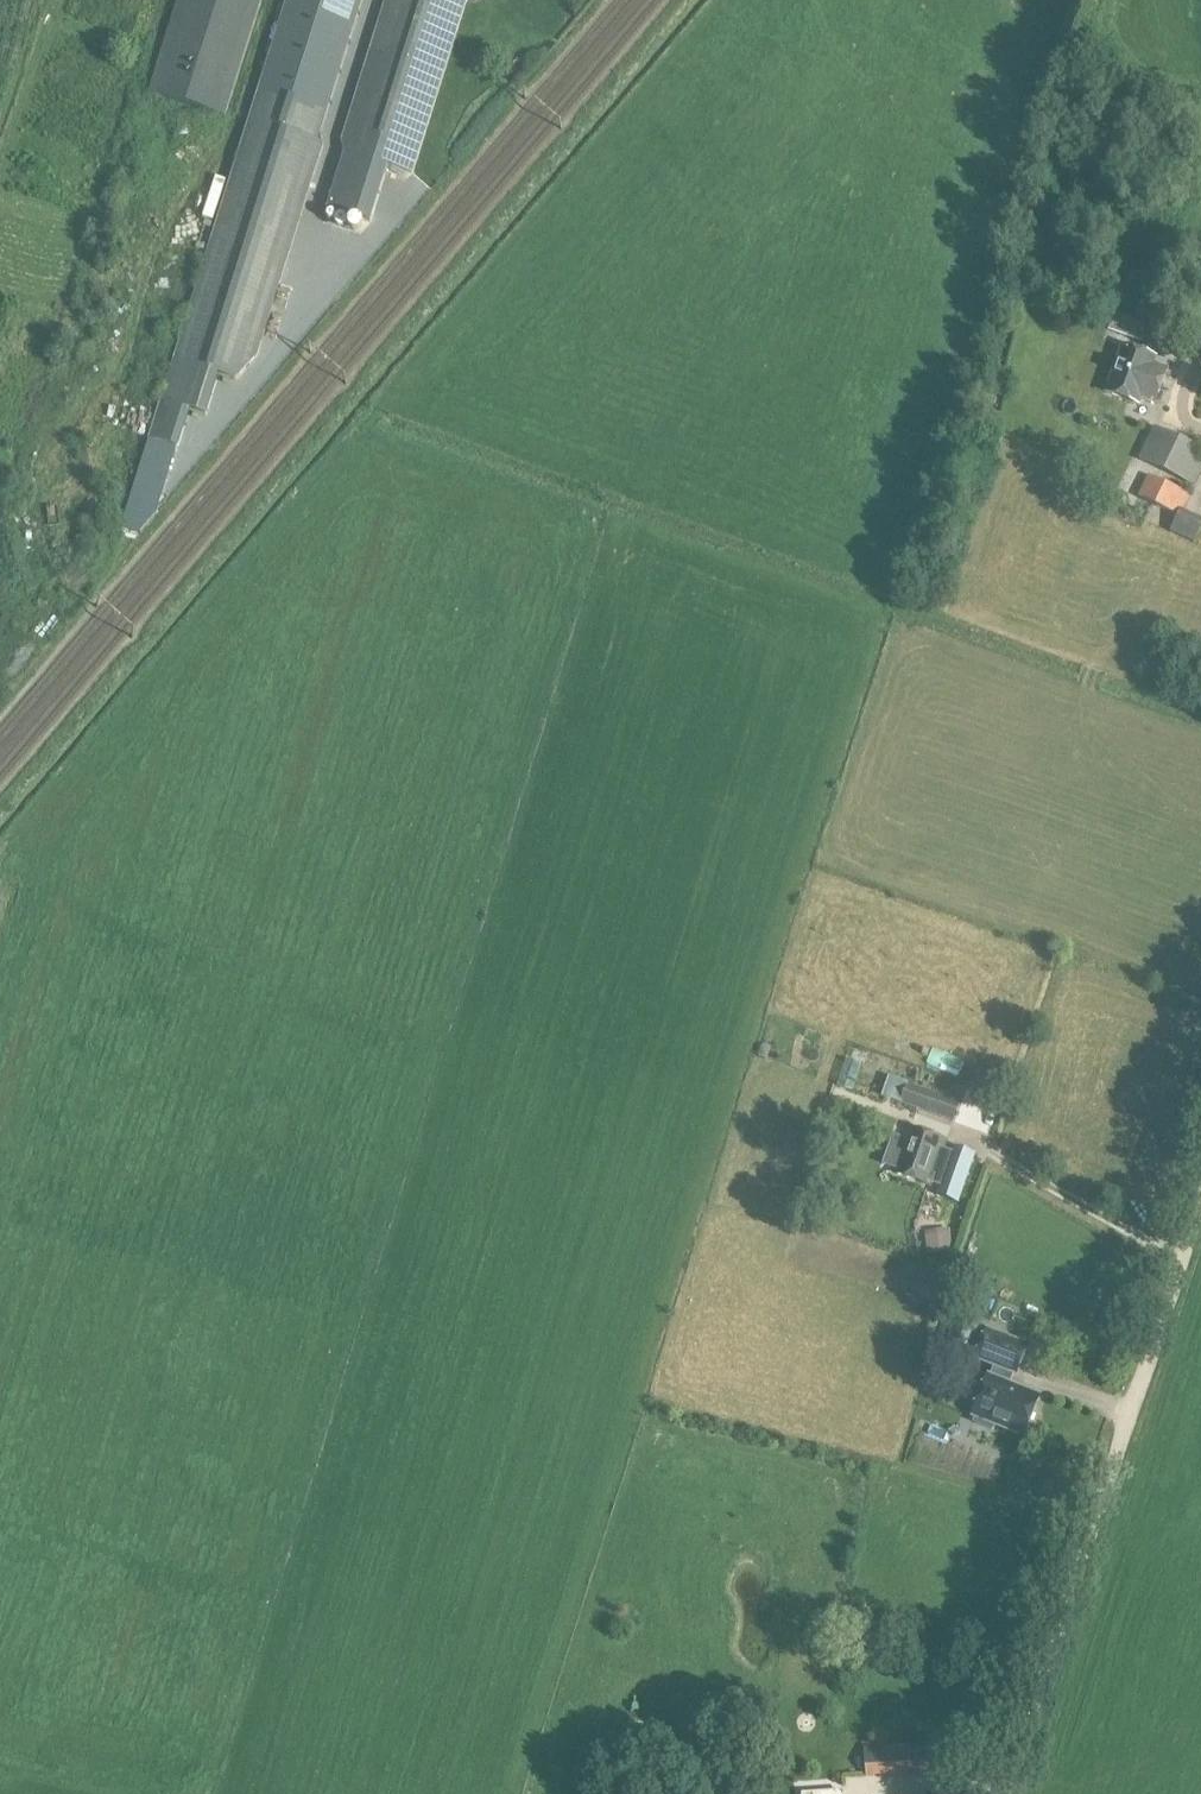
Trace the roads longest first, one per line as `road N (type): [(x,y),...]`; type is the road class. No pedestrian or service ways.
road 1 (unclassified): [(1200,1210),(999,1793)]

